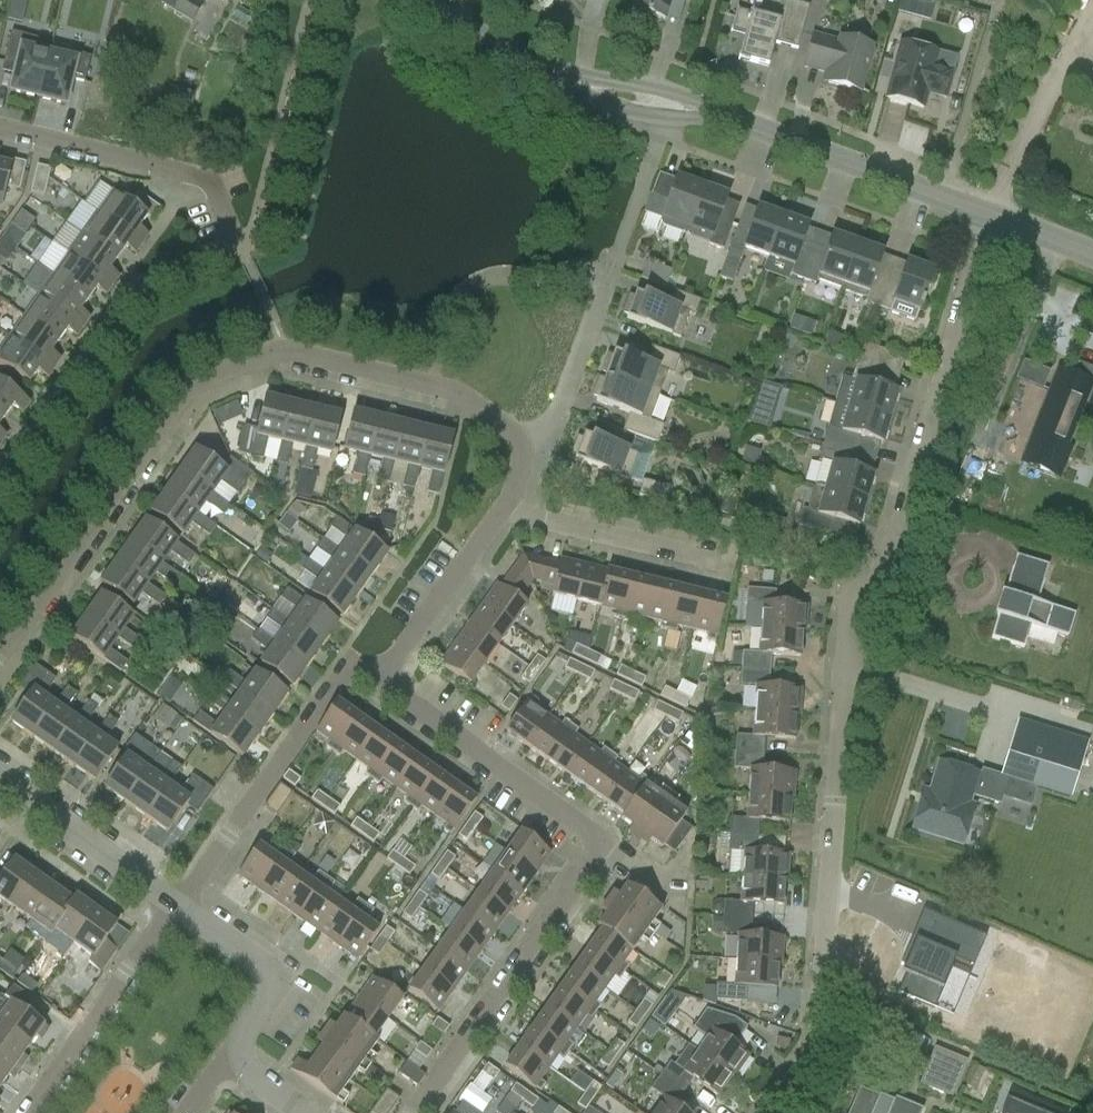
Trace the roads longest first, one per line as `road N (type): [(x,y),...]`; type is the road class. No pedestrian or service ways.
road 1 (residential): [(757,1112),(813,1028),(843,641),(854,596),(888,536),(984,215)]
road 2 (residential): [(0,663),(196,396),(288,356),(459,402),(509,432),(525,470)]
road 3 (residential): [(0,483),(134,292),(237,250),(207,181),(0,129)]
road 4 (residential): [(412,1112),(582,876),(591,846),(579,822),(385,680)]
road 5 (residential): [(525,470),(551,440),(670,119)]
road 6 (tertiary): [(984,215),(727,123),(670,119)]
road 7 (residential): [(385,680),(357,667),(341,675),(178,901)]
road 8 (tertiary): [(670,119),(583,96),(420,5)]
road 9 (residential): [(30,1112),(178,901)]
road 10 (residential): [(221,1067),(274,989),(265,963),(178,901)]
road 11 (residential): [(728,570),(509,515)]
road 12 (residential): [(178,901),(0,779)]
road 13 (residential): [(509,515),(385,680)]

